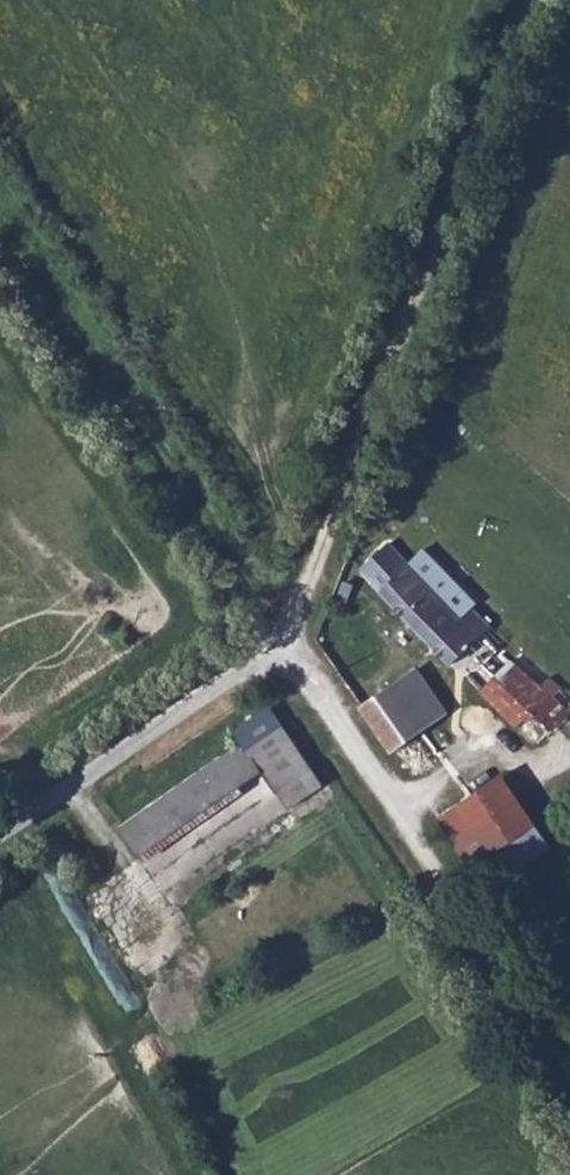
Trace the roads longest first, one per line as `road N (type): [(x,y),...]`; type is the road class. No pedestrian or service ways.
road 1 (track): [(569,1063),(0,218)]
road 2 (track): [(284,639),(522,0)]
road 3 (unclassified): [(0,829),(284,639)]

